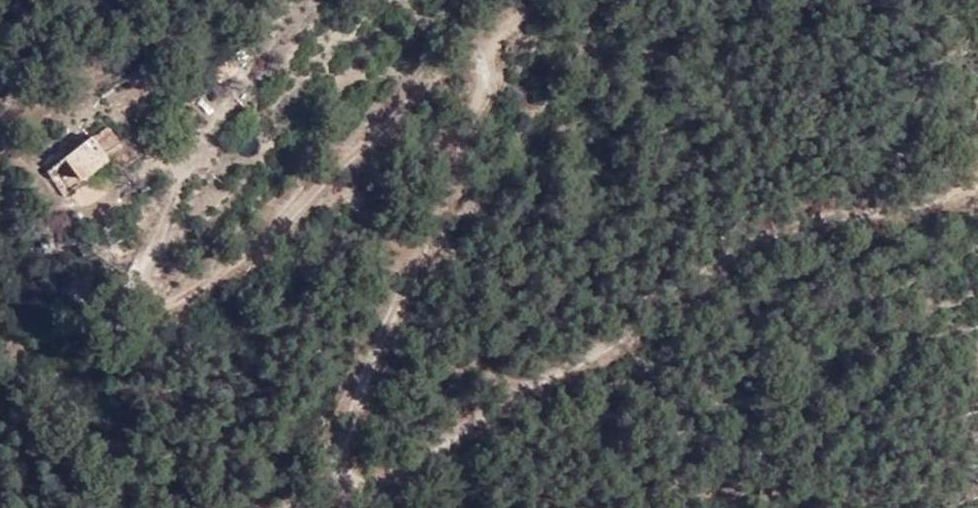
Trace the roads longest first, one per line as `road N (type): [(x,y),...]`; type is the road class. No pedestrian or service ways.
road 1 (track): [(977,195),(781,231),(394,488),(351,486),(344,453),(377,351),(422,264),(510,31),(543,0)]
road 2 (track): [(510,31),(464,52),(253,260),(171,308),(146,294),(137,272),(193,170),(69,214),(0,208)]

